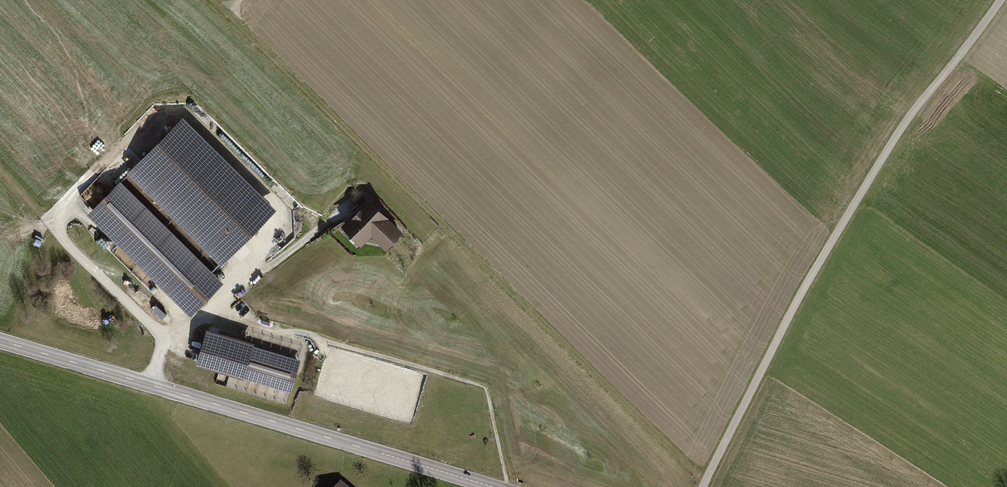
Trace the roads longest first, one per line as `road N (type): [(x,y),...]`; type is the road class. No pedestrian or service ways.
road 1 (track): [(213,0),(702,481)]
road 2 (track): [(700,486),(808,280),(890,144),(1000,0)]
road 3 (tertiary): [(492,486),(0,340)]
road 4 (track): [(149,384),(163,338),(0,171)]

